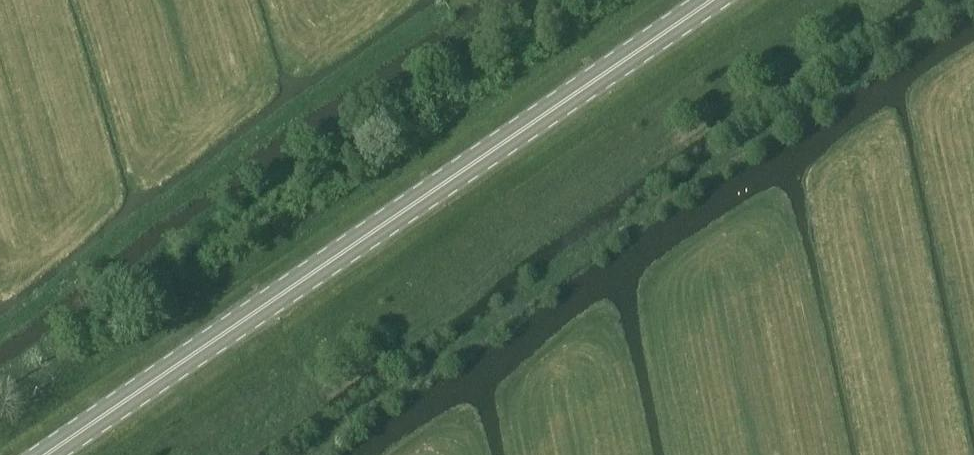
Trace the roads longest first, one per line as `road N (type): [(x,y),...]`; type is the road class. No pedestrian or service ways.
road 1 (primary): [(47,454),(712,0)]
road 2 (track): [(310,454),(710,166),(958,0)]

